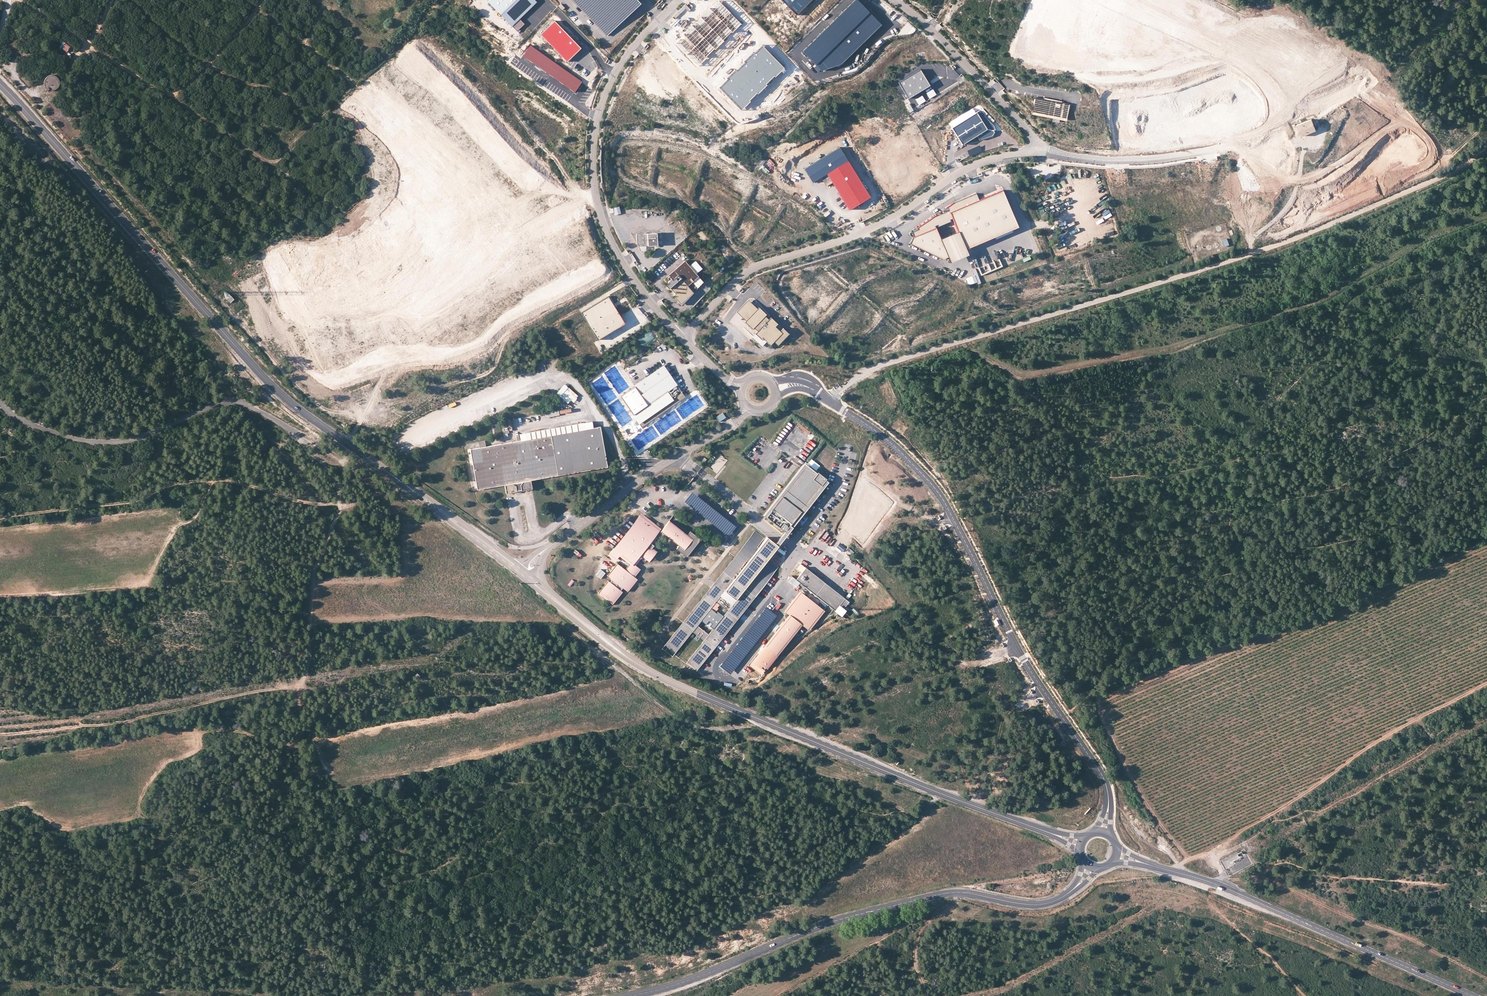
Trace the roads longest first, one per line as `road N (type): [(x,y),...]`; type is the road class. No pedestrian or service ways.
road 1 (tertiary): [(519,570),(271,385),(0,84)]
road 2 (unclassified): [(1486,147),(1448,175),(1298,240),(872,369),(829,400)]
road 3 (track): [(1174,872),(1188,859),(1132,778),(1098,699),(1486,542)]
road 4 (tertiary): [(1057,836),(671,682),(538,585)]
road 5 (track): [(24,0),(270,164),(450,0)]
road 6 (unclassified): [(1108,811),(1106,782),(1022,658),(948,507),(905,456),(829,400)]
road 7 (tertiary): [(629,995),(917,899),(956,892),(1039,905),(1078,885)]
road 8 (track): [(84,725),(302,680),(314,568),(337,514),(405,484)]
road 9 (unclassified): [(1034,153),(964,171),(873,230),(757,267),(682,338)]
road 10 (unclassified): [(682,338),(606,229),(593,146),(620,65),(680,0)]
road 11 (tertiary): [(1141,862),(1220,886),(1472,995)]
road 12 (track): [(340,504),(213,481),(173,485),(139,501),(0,519)]
road 13 (track): [(1486,684),(1397,730),(1195,858)]
road 14 (track): [(772,724),(709,730),(682,721),(552,612),(519,570)]
road 15 (track): [(213,481),(193,520),(165,511),(0,527)]
road 16 (track): [(130,0),(183,52),(246,84),(288,93),(312,126)]
road 17 (unclassified): [(740,416),(552,545)]
road 18 (unclassified): [(894,0),(1028,133),(1034,153)]
road 19 (unclassified): [(1233,143),(1158,158),(1034,153)]
road 20 (track): [(1303,995),(1215,905),(1211,882)]
road 21 (track): [(247,0),(357,85)]
road 22 (track): [(168,96),(212,64),(262,0)]
road 23 (track): [(1252,255),(1258,235),(1291,205),(1305,139)]
road 24 (track): [(963,893),(918,938),(914,958),(927,995)]

